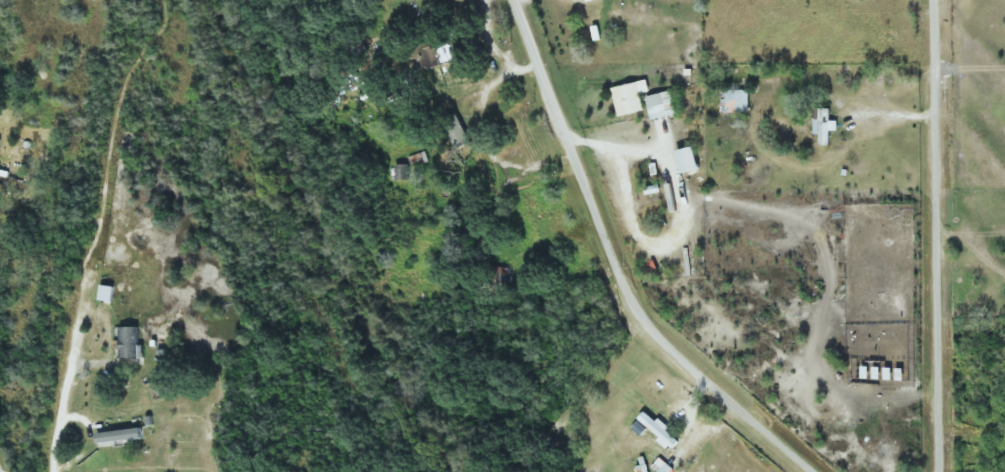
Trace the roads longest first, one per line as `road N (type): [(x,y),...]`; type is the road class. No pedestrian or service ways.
road 1 (residential): [(511,0),(636,320),(815,471)]
road 2 (residential): [(931,0),(934,471)]

